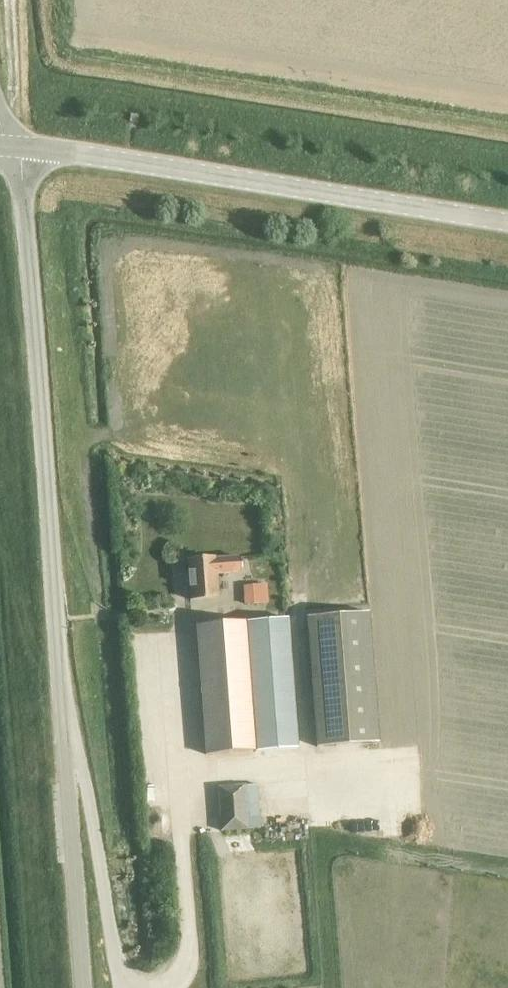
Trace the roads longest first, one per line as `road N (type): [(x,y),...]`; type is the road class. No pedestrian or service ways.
road 1 (unclassified): [(84,987),(17,145)]
road 2 (unclassified): [(507,222),(17,145)]

